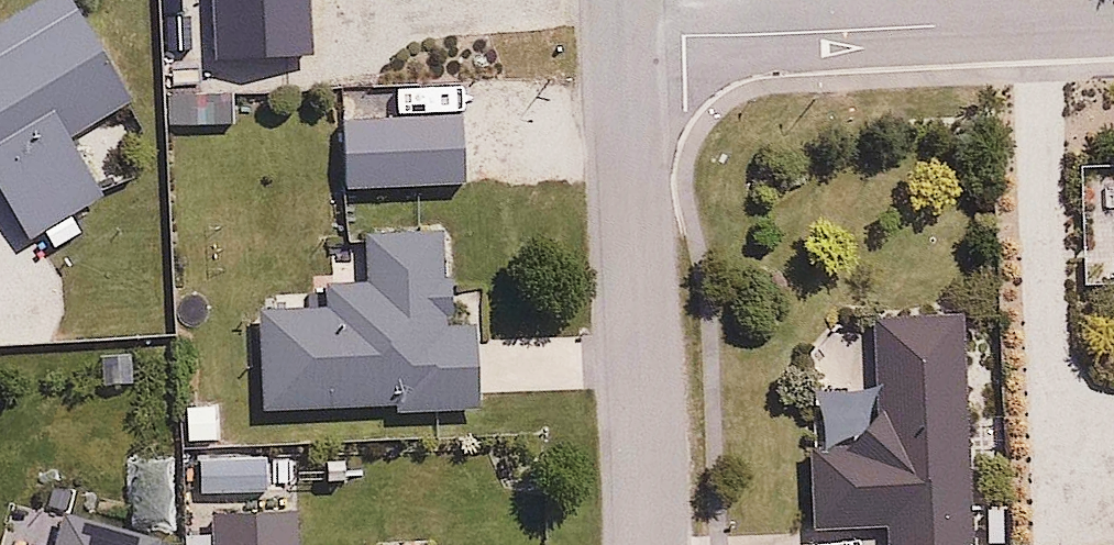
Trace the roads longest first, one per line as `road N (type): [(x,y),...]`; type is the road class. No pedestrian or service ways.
road 1 (residential): [(649,544),(625,38)]
road 2 (residential): [(625,38),(1113,18)]

